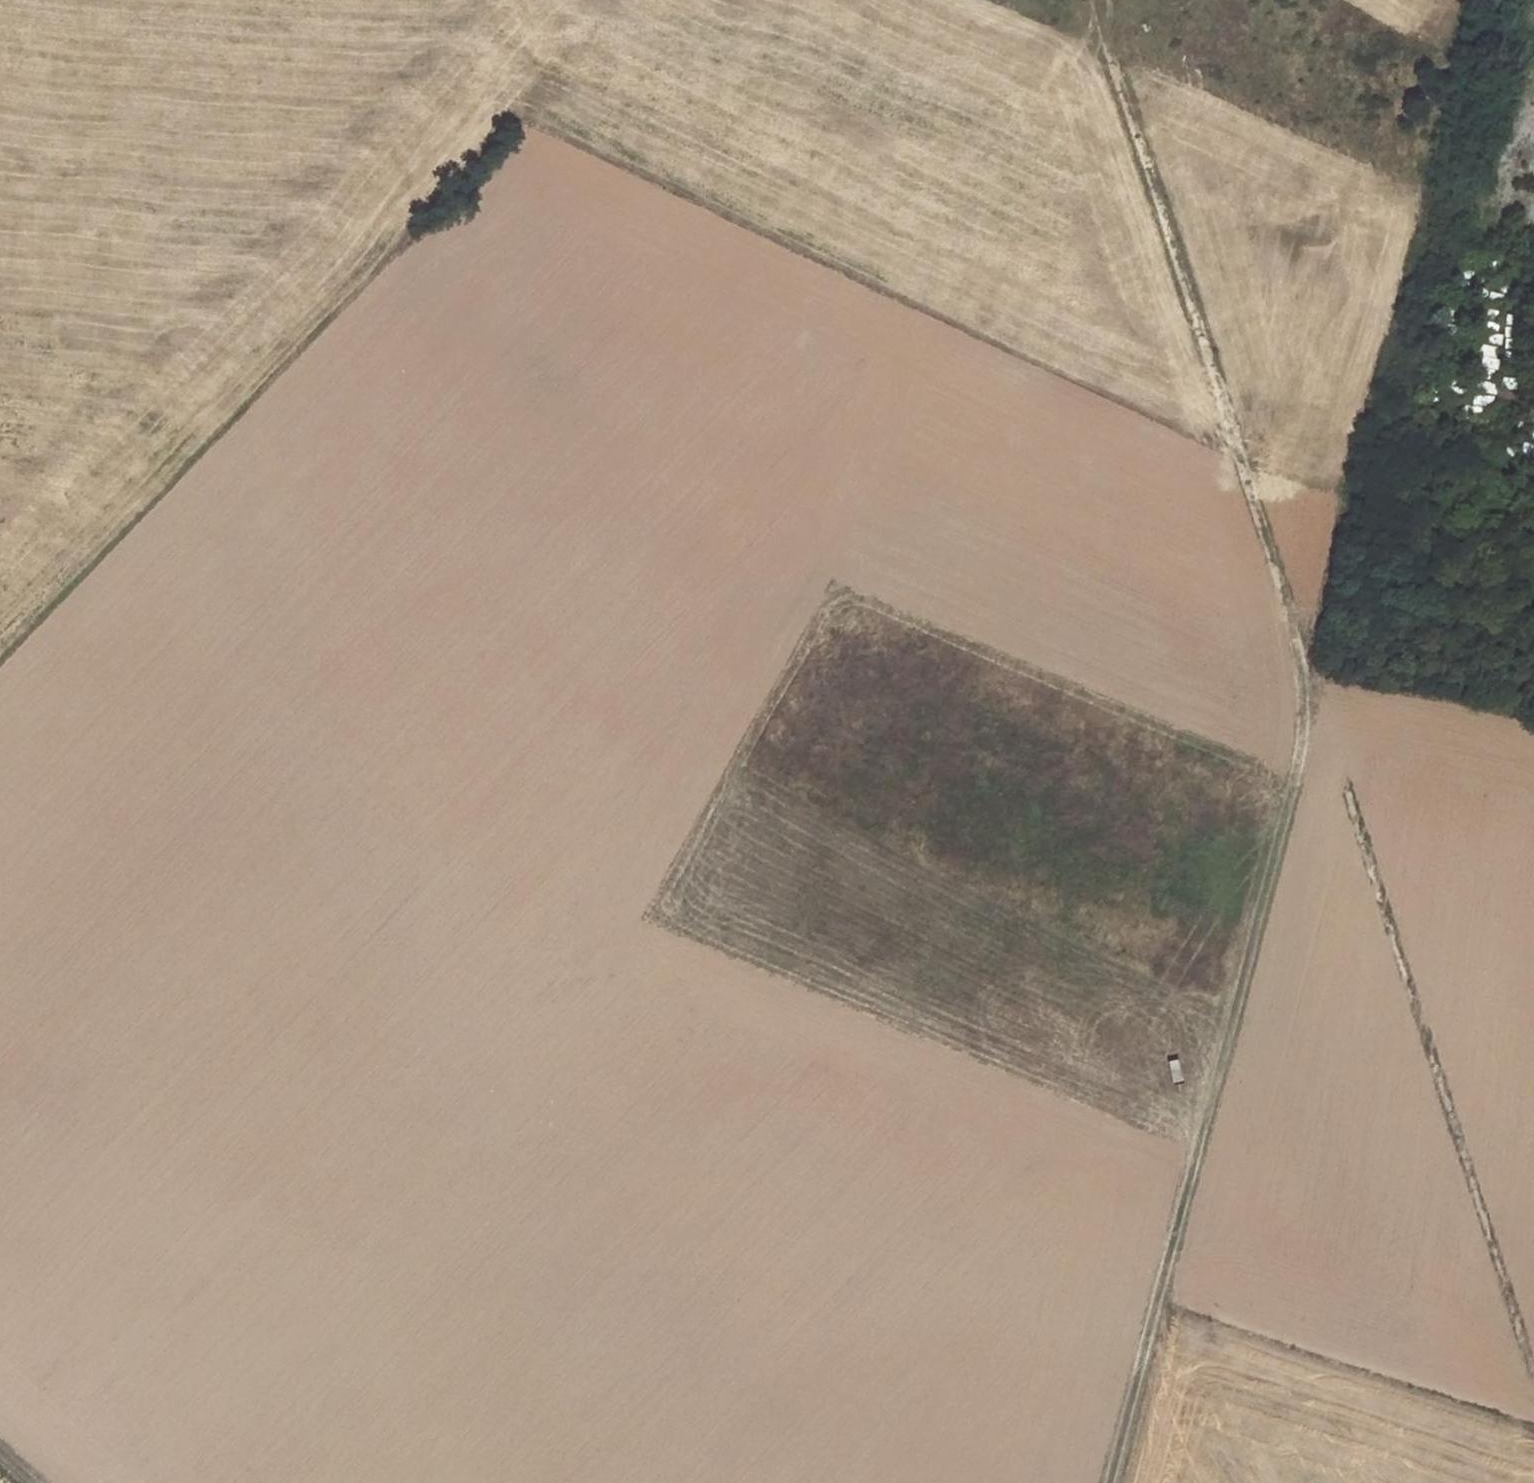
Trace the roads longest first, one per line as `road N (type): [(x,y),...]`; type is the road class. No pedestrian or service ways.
road 1 (track): [(1113,1482),(1310,698),(1092,0)]

